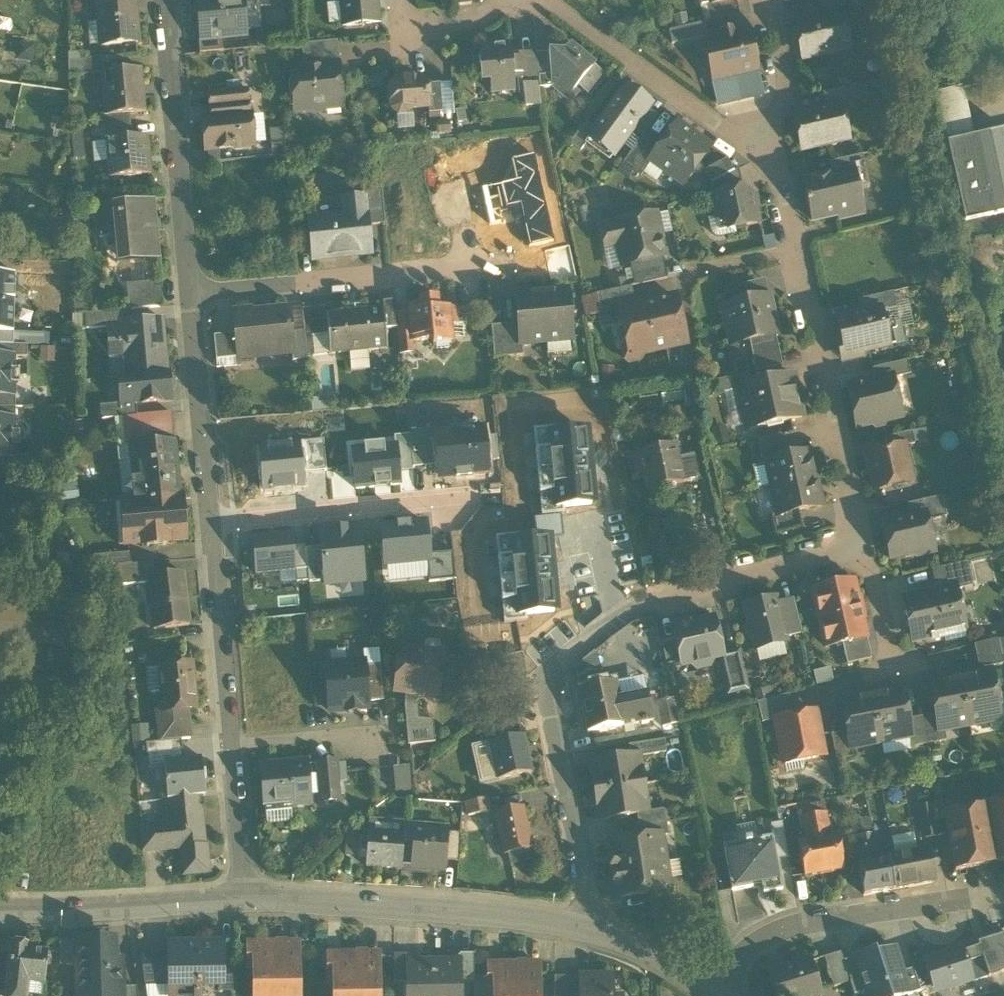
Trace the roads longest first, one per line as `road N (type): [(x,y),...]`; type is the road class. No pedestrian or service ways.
road 1 (residential): [(595,931),(545,681),(634,604),(865,550)]
road 2 (residential): [(248,899),(445,908),(595,931)]
road 3 (residential): [(714,989),(761,942),(816,923),(1003,890)]
road 4 (residential): [(797,250),(865,550)]
road 5 (residential): [(160,0),(189,297)]
road 6 (residential): [(189,297),(474,270)]
road 7 (residential): [(211,523),(495,496)]
road 8 (residential): [(548,0),(772,161)]
road 9 (residential): [(0,904),(248,899)]
road 10 (residential): [(189,297),(211,523)]
road 11 (residential): [(211,523),(233,743)]
road 12 (residential): [(772,161),(789,82),(770,0)]
road 13 (residential): [(233,743),(248,899)]
road 14 (residential): [(233,743),(379,732)]
road 15 (residential): [(595,931),(714,989)]

